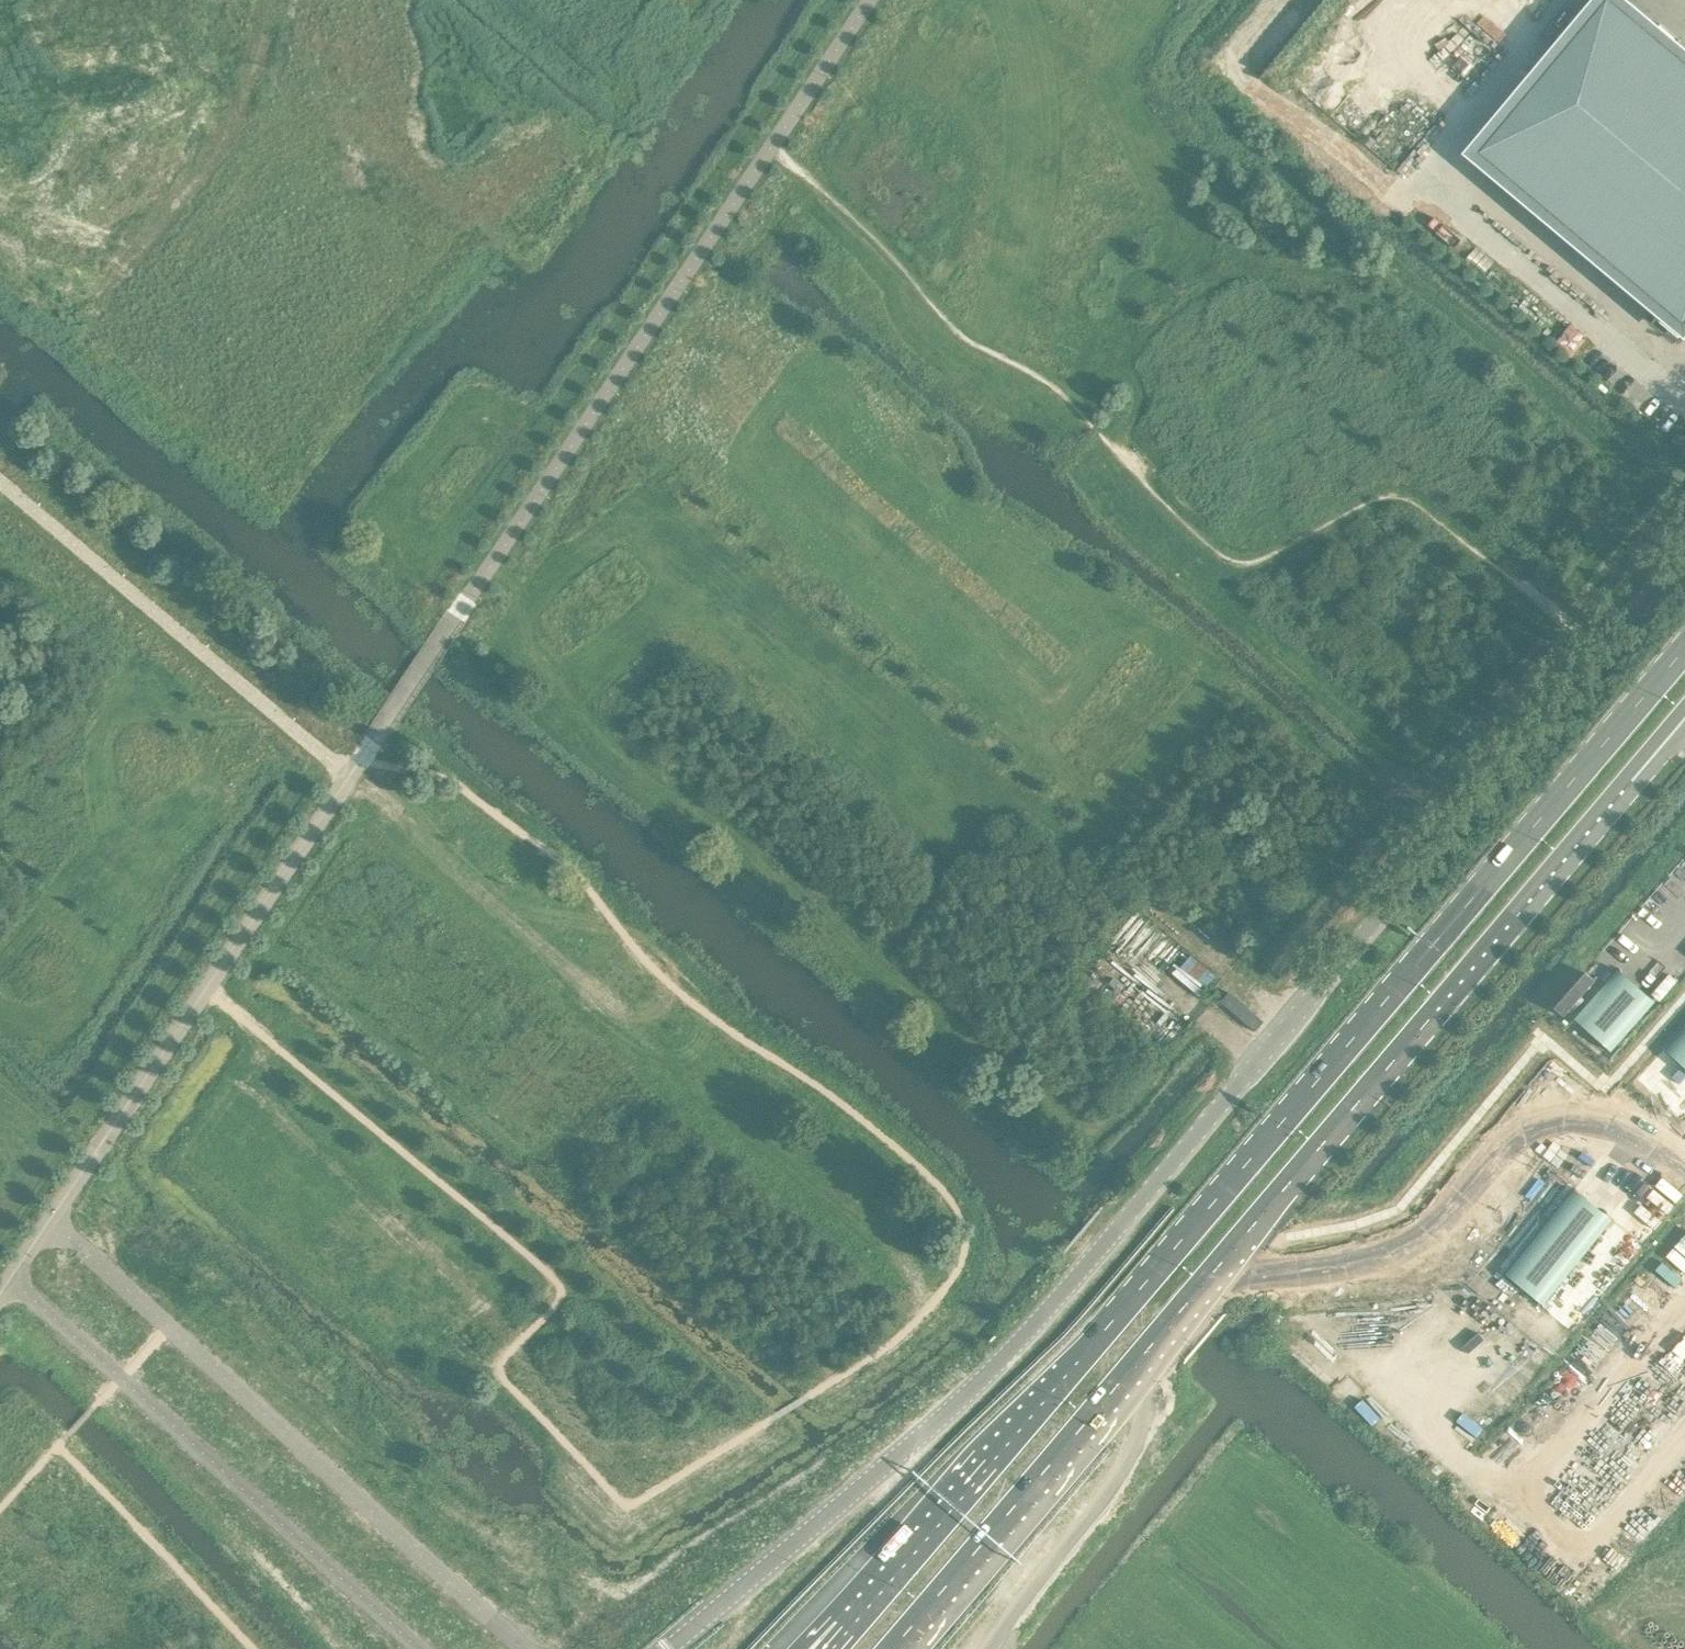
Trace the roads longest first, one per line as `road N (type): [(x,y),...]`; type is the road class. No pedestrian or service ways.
road 1 (primary): [(1684,645),(1032,1414),(841,1626)]
road 2 (primary): [(891,1648),(1684,715)]
road 3 (unclassified): [(967,1394),(1066,1287),(1684,550)]
road 4 (unclassified): [(967,1394),(666,1648)]

